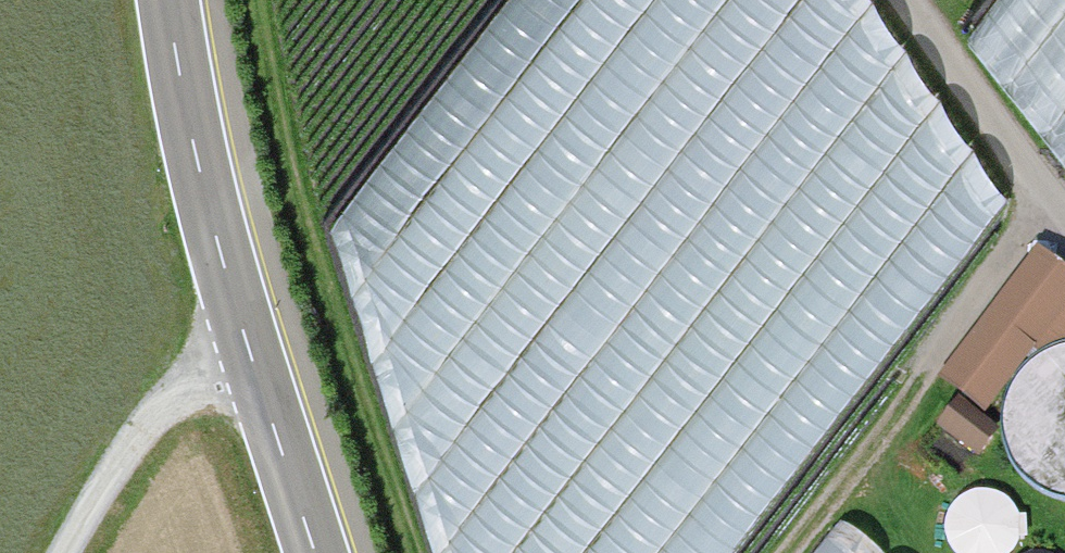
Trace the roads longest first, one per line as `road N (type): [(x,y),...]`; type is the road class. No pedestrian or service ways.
road 1 (track): [(251,0),(298,215),(411,552)]
road 2 (secondary): [(168,0),(247,348),(314,552)]
road 3 (track): [(1048,200),(909,400),(788,552)]
road 4 (track): [(247,348),(185,388),(72,552)]

